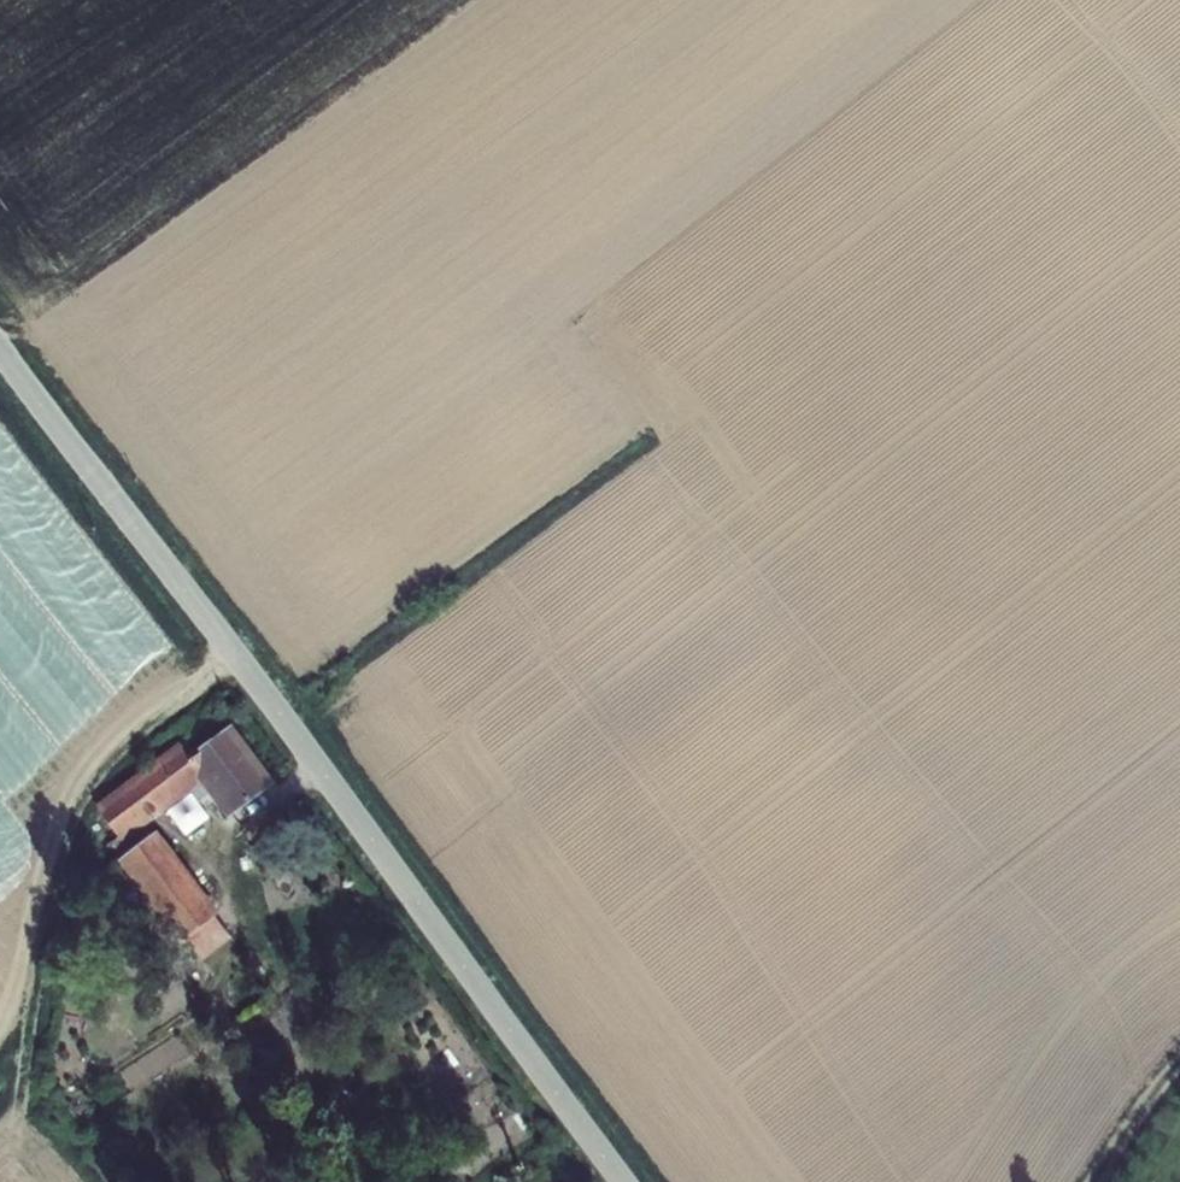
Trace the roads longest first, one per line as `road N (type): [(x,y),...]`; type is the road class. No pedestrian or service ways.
road 1 (tertiary): [(626,1181),(264,692),(0,352)]
road 2 (track): [(1094,1181),(1179,1063)]

